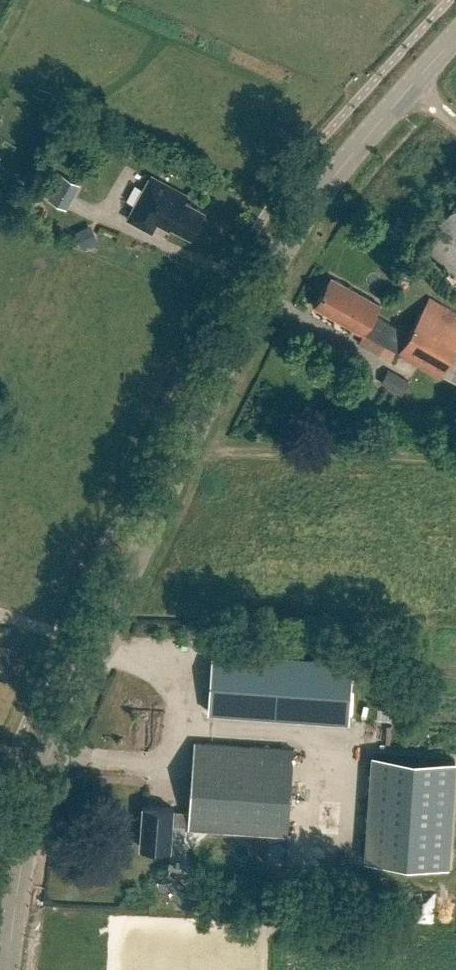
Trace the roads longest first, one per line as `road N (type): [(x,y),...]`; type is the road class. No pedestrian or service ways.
road 1 (secondary): [(8,969),(28,831),(53,746),(241,343),(290,252),(352,166),(455,47)]

